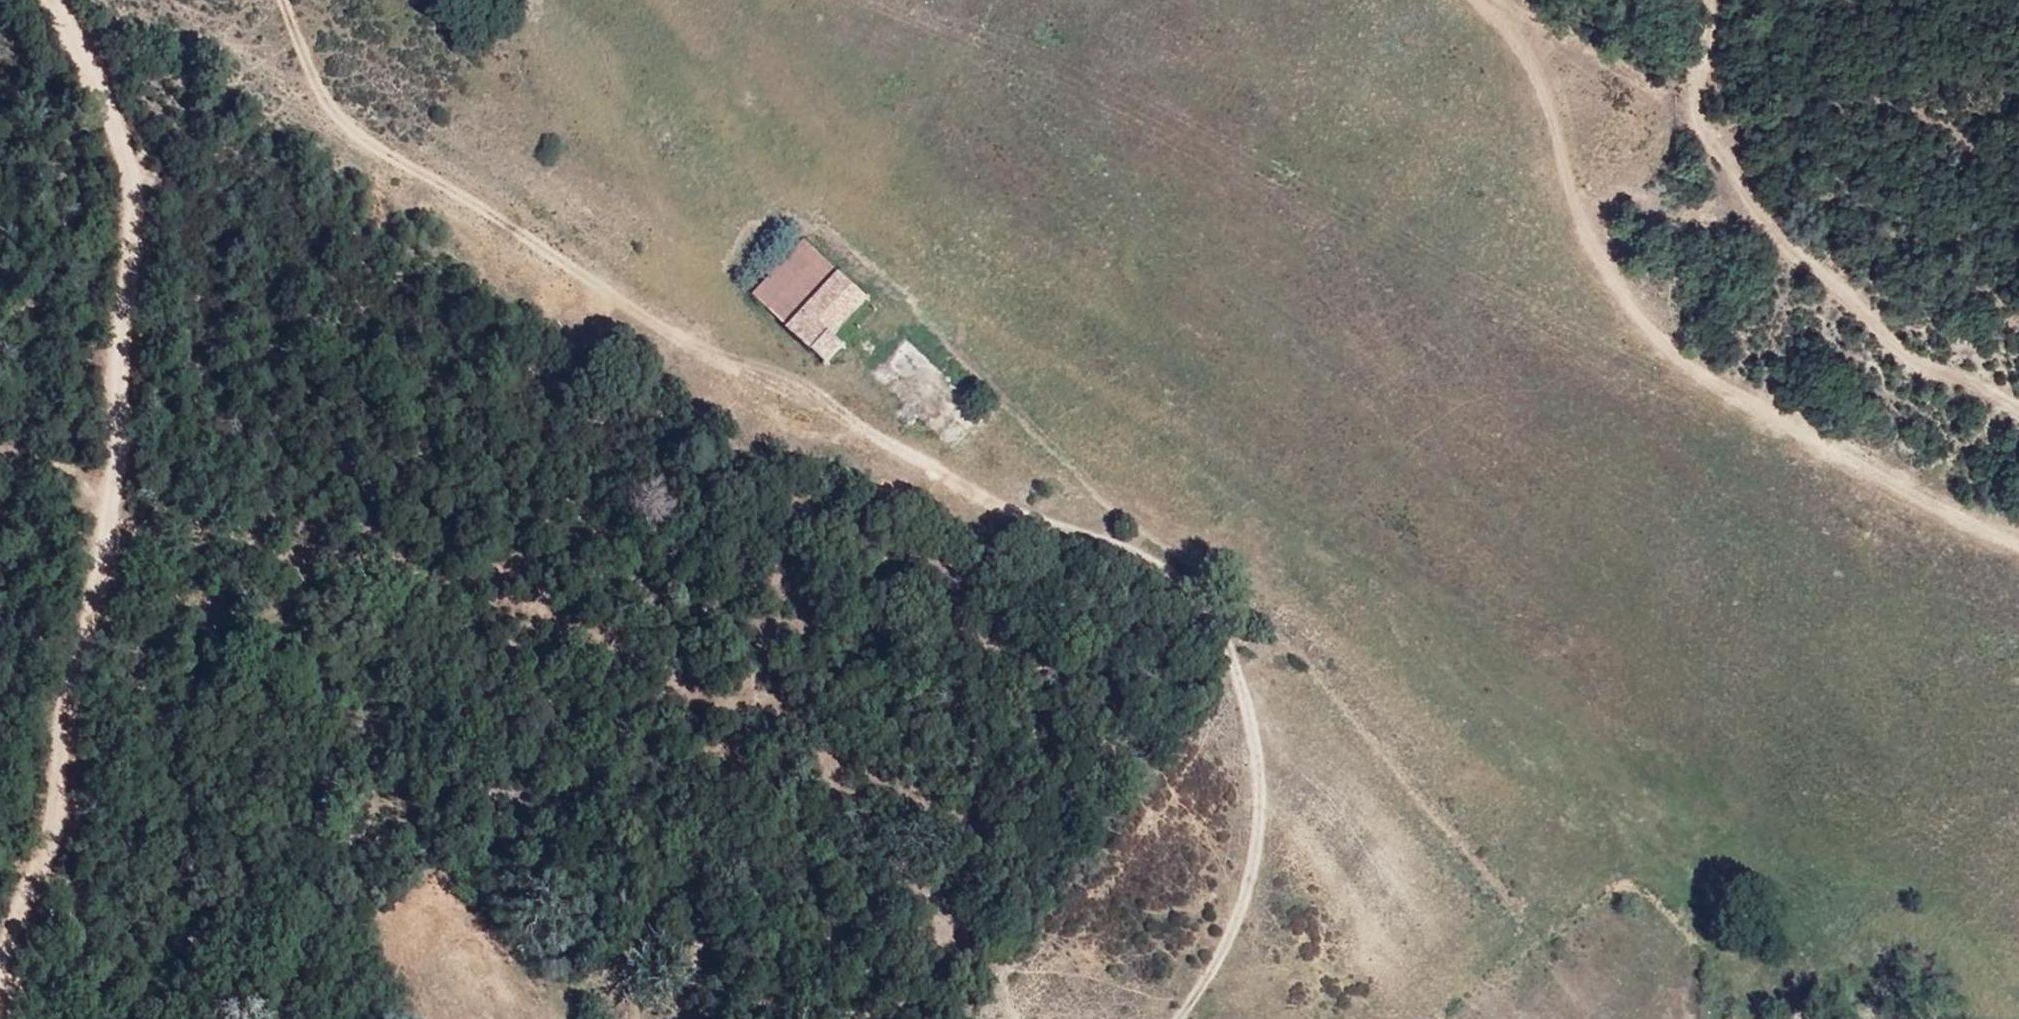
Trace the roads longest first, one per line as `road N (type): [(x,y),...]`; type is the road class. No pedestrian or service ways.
road 1 (track): [(0,942),(48,830),(121,486),(138,182),(43,0)]
road 2 (track): [(1705,0),(1709,35),(1690,120),(1713,141),(1735,197),(1834,287),(1874,312),(1891,350),(2018,416)]

